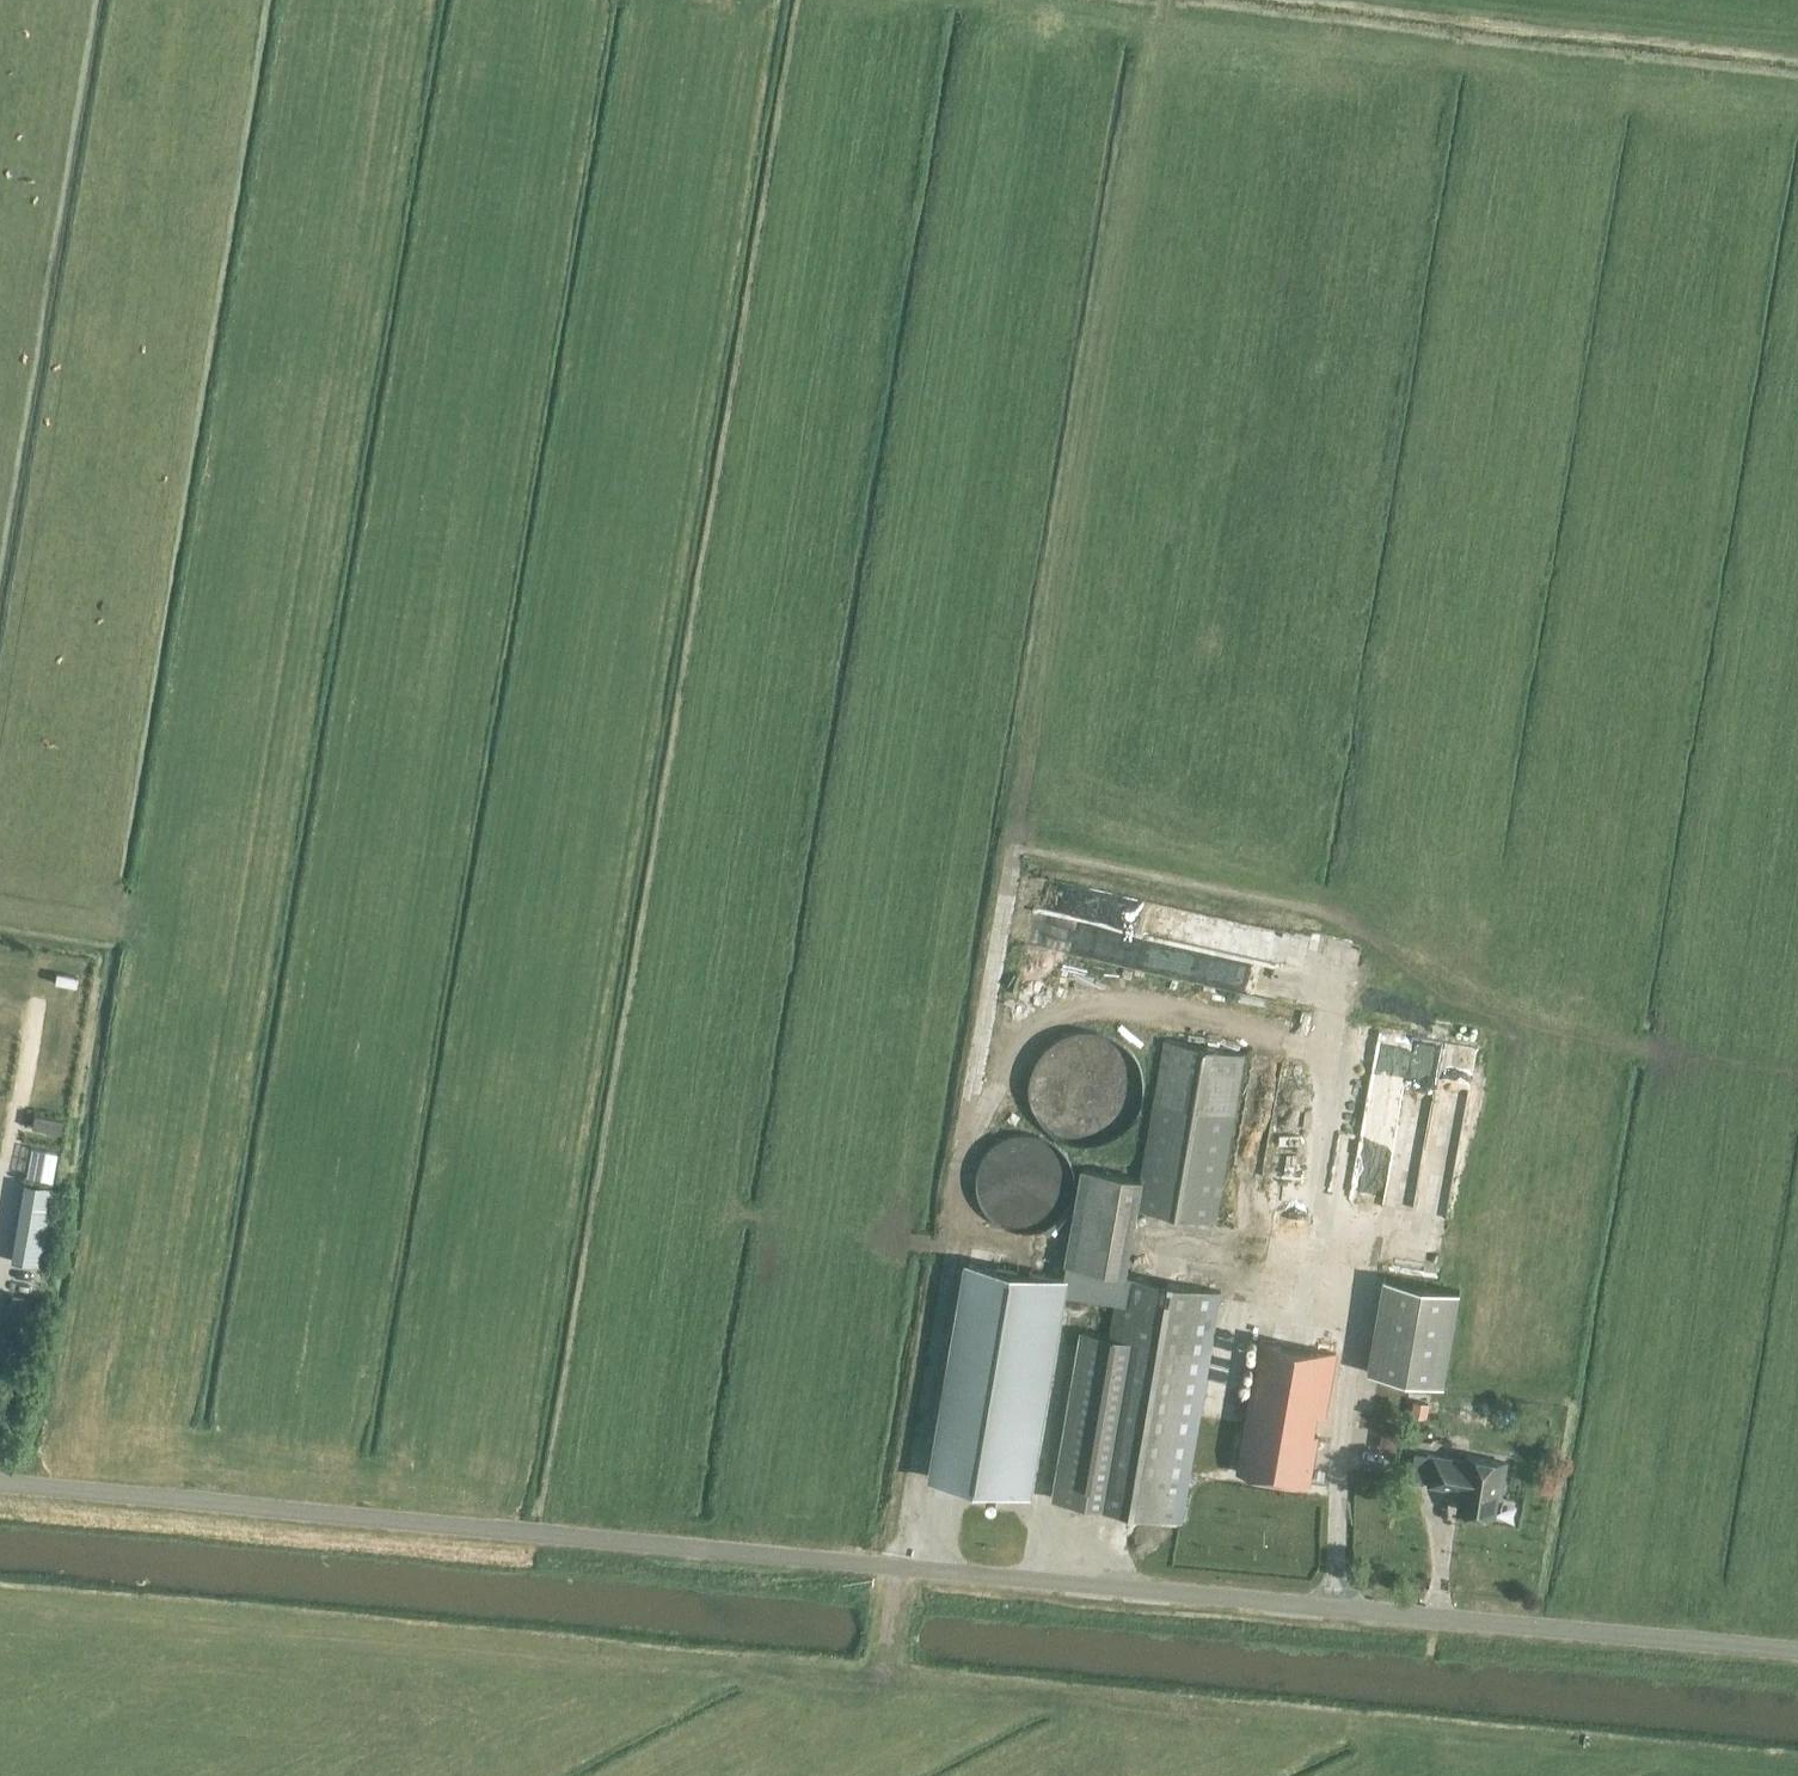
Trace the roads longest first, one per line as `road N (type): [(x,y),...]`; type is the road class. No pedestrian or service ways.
road 1 (unclassified): [(1797,1651),(0,1487)]

